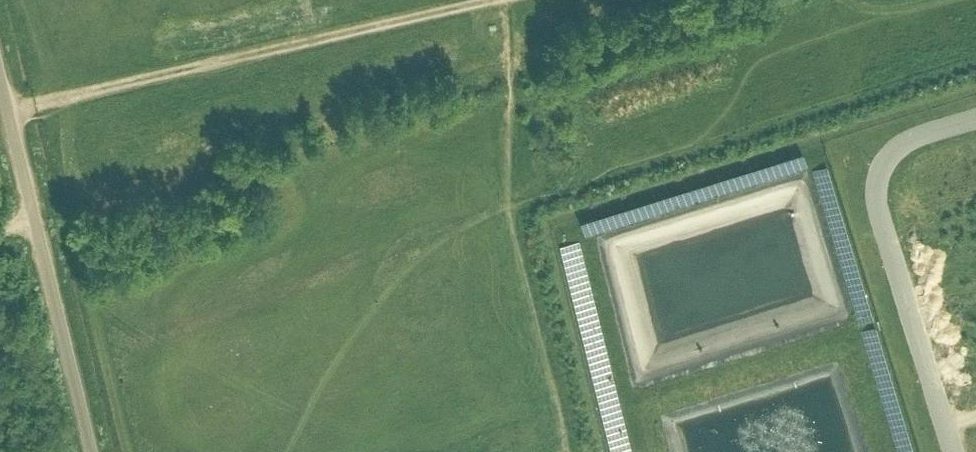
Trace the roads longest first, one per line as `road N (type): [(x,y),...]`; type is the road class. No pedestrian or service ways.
road 1 (track): [(8,110),(474,0)]
road 2 (unclassified): [(92,451),(0,77)]

